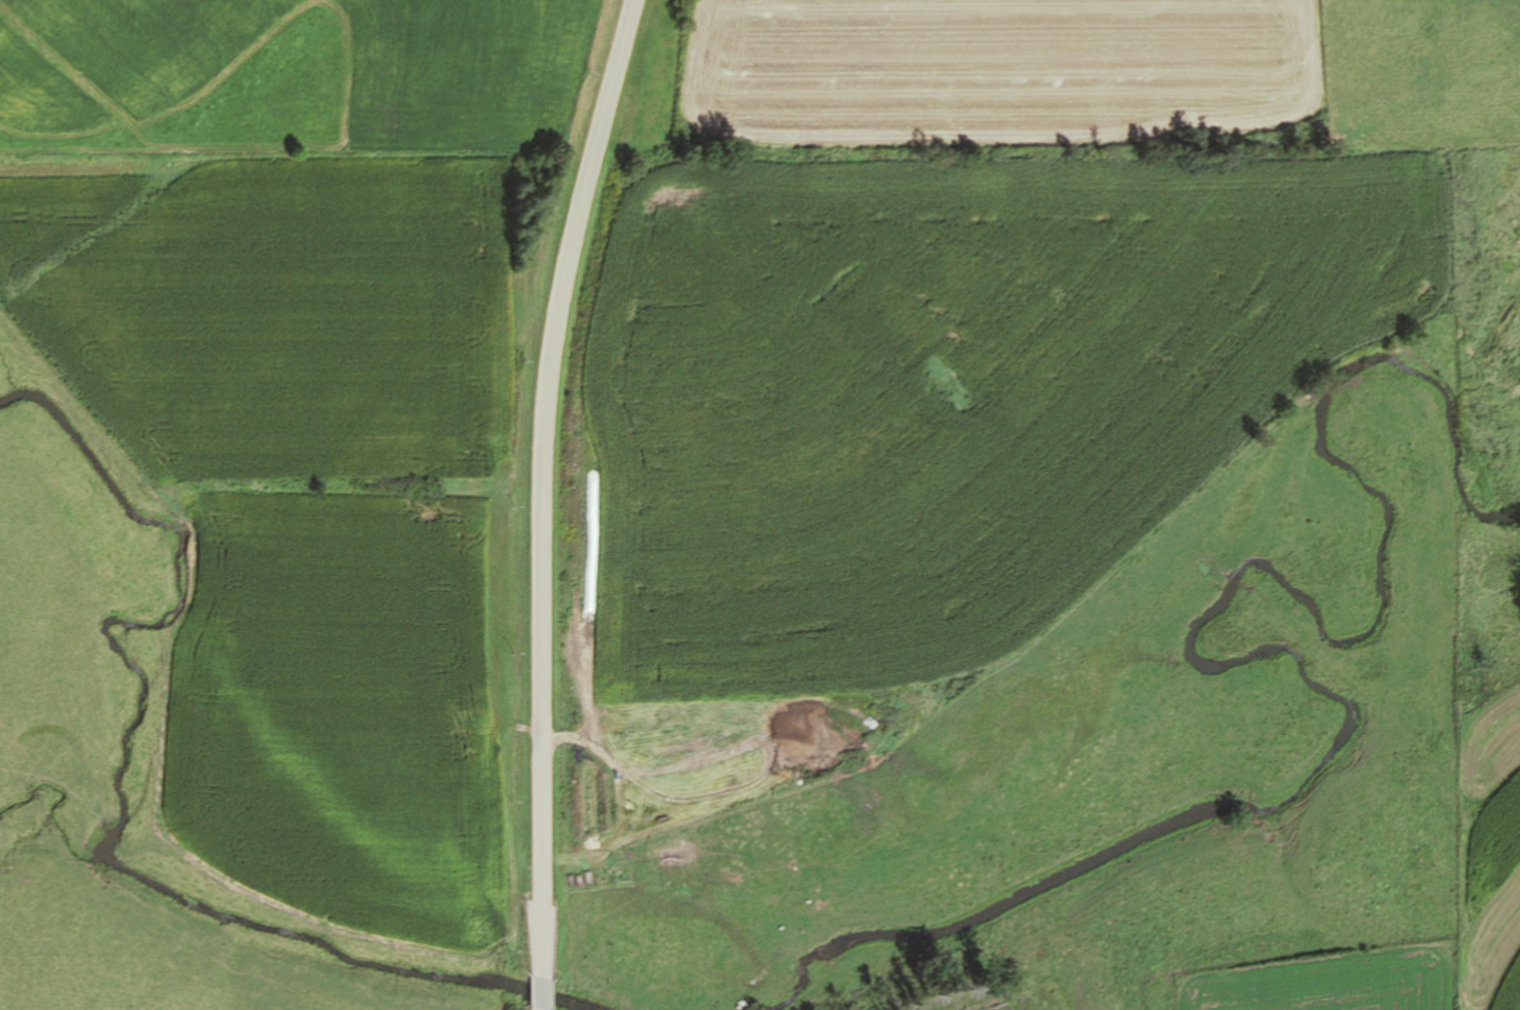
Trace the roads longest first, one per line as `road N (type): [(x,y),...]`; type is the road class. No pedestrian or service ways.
road 1 (secondary): [(541,978),(549,384),(582,205),(635,0)]

